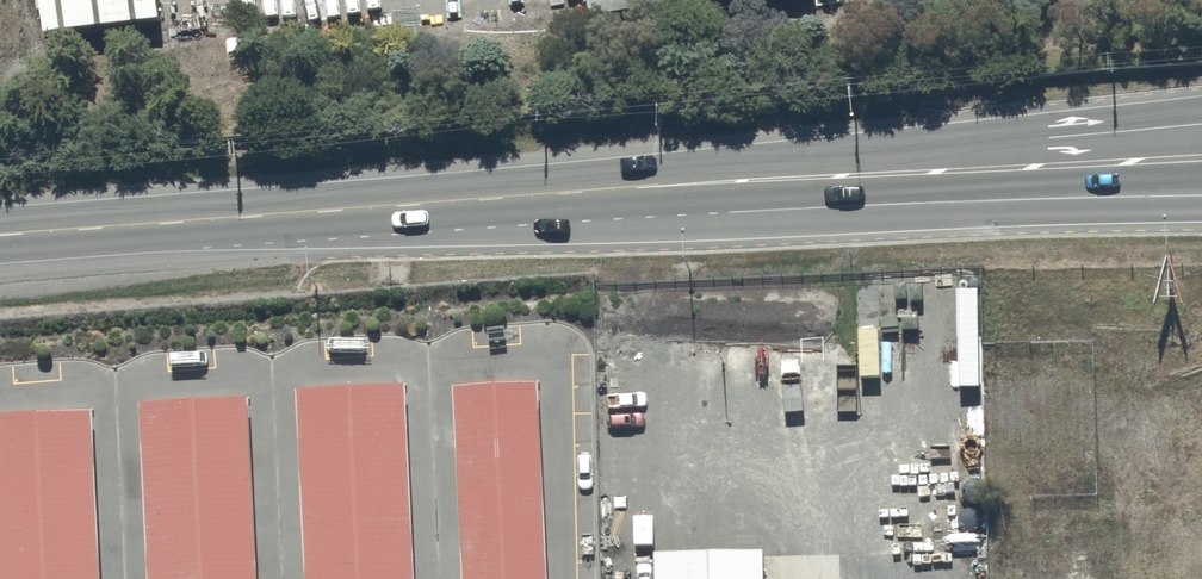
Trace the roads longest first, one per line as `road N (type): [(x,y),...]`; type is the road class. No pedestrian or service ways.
road 1 (trunk): [(277,214),(1201,125)]
road 2 (trunk): [(1201,180),(453,216)]
road 3 (trunk): [(1201,212),(759,224),(453,216)]
road 4 (trunk): [(0,235),(277,214)]
road 5 (trunk): [(453,216),(277,214)]

